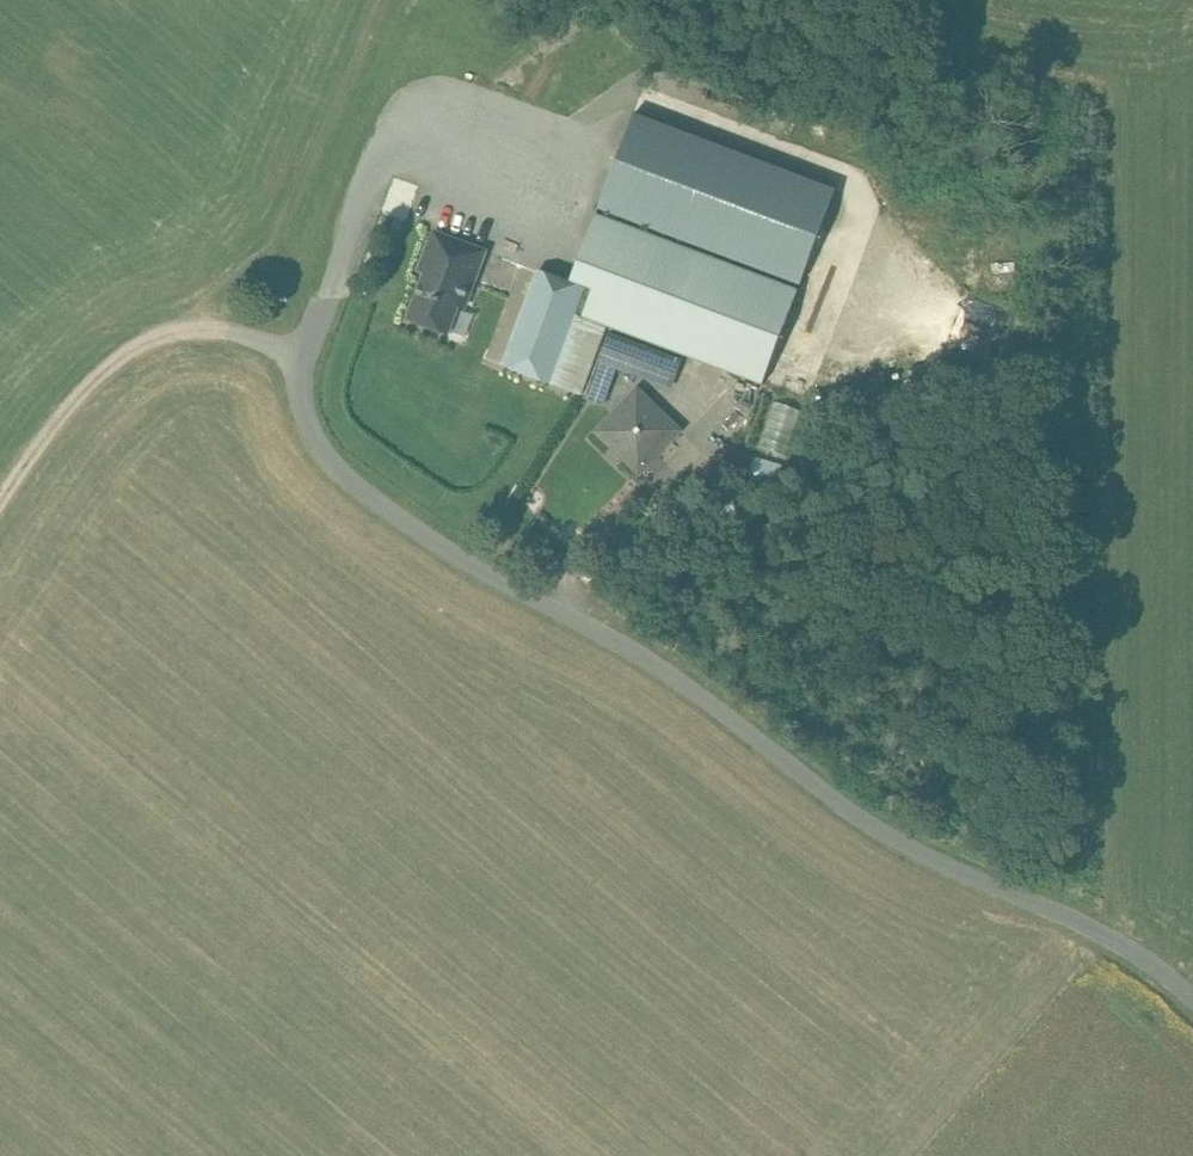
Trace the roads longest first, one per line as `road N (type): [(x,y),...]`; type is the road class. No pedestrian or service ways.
road 1 (track): [(1192,996),(1120,941),(919,857),(872,829),(631,644),(537,603),(341,470),(310,427),(300,394),(312,354)]
road 2 (track): [(312,354),(398,145),(434,114),(479,122),(505,72),(561,39),(604,0)]
road 3 (track): [(312,354),(186,323),(148,340),(107,365),(0,504)]

